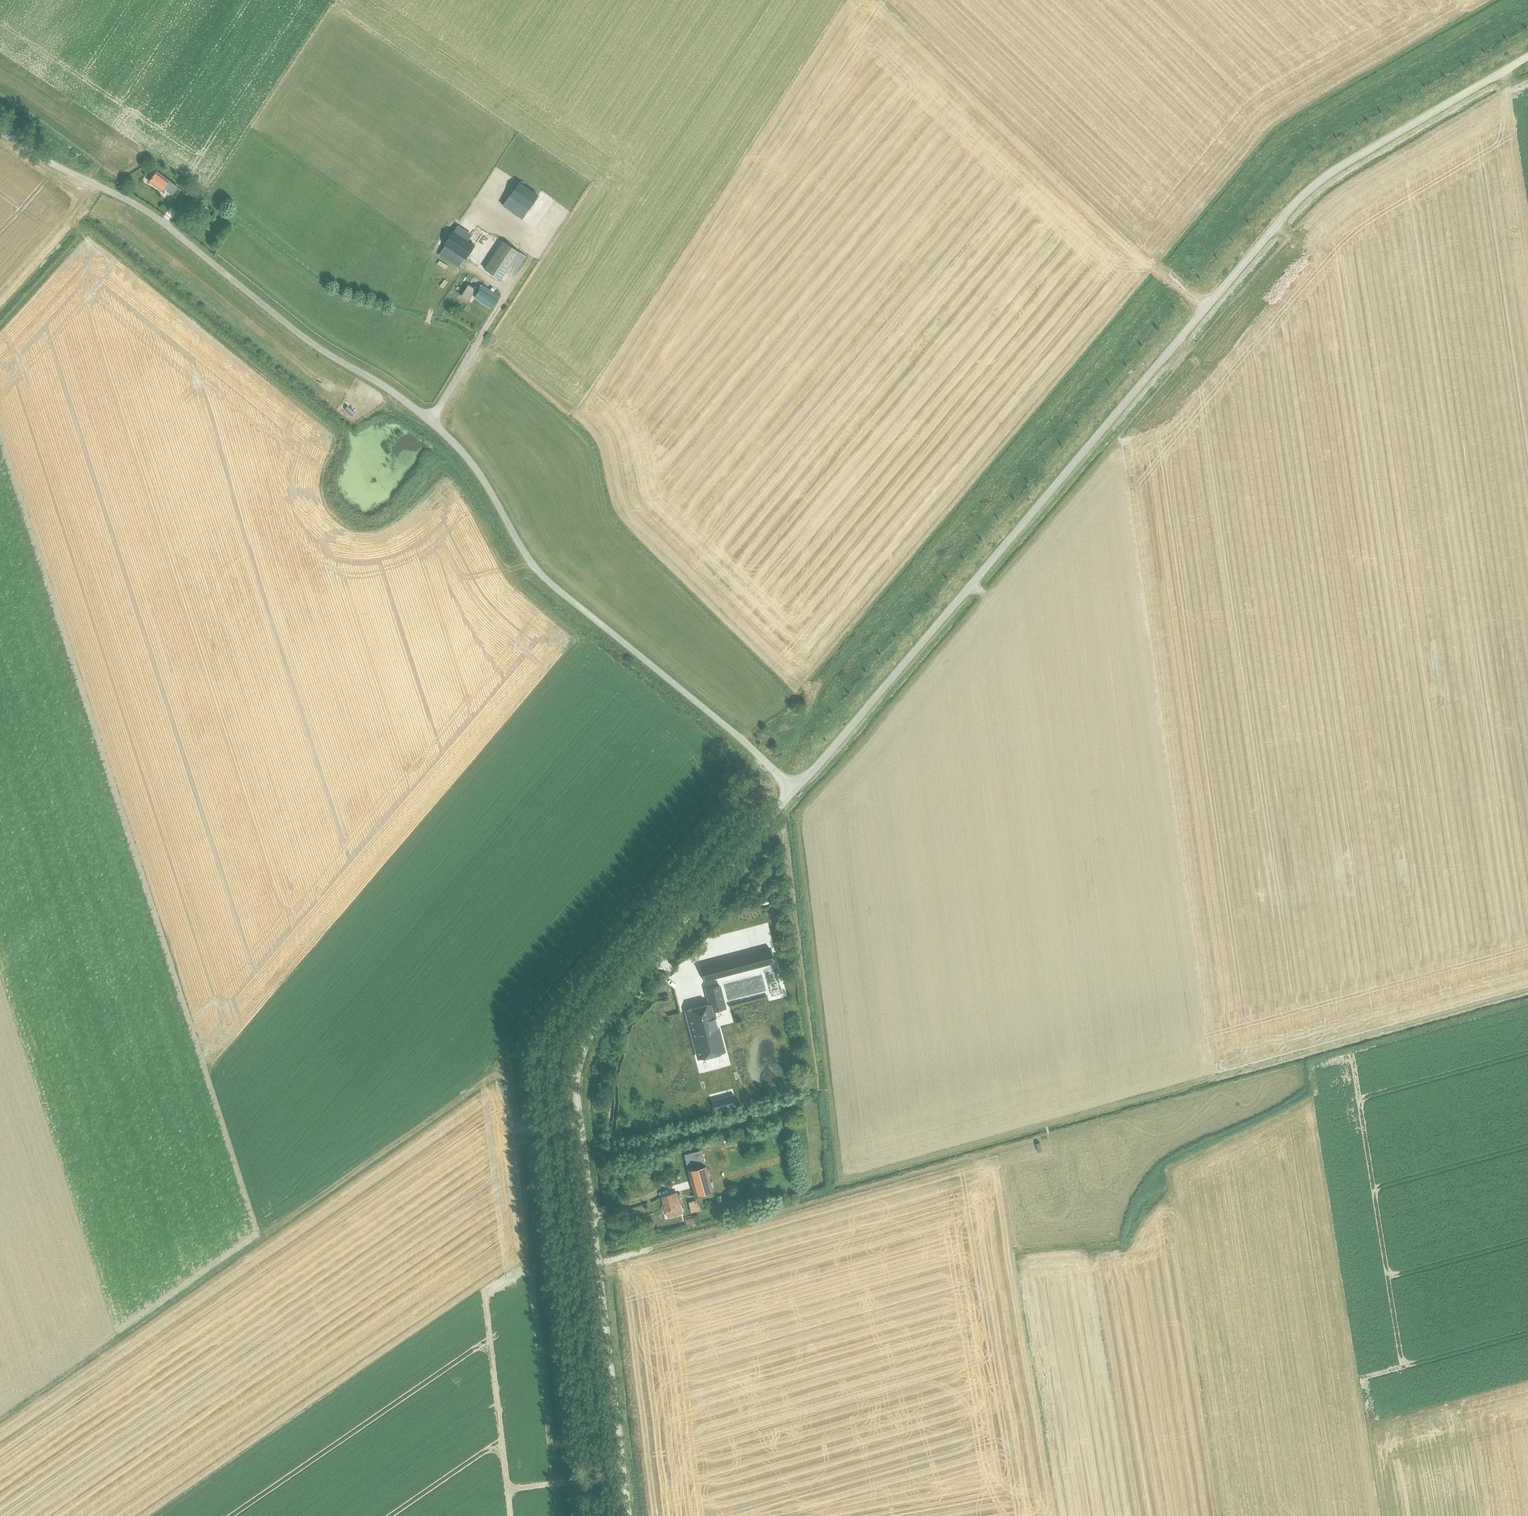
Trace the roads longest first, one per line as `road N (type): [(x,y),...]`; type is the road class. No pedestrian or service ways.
road 1 (unclassified): [(794,791),(1302,196),(1527,57)]
road 2 (unclassified): [(794,791),(530,564),(479,475),(431,421),(308,340),(145,210),(0,130)]
road 3 (unclassified): [(629,1515),(578,1060),(599,1022),(794,791)]
road 4 (track): [(0,1424),(502,1078),(514,1127),(581,1116)]

